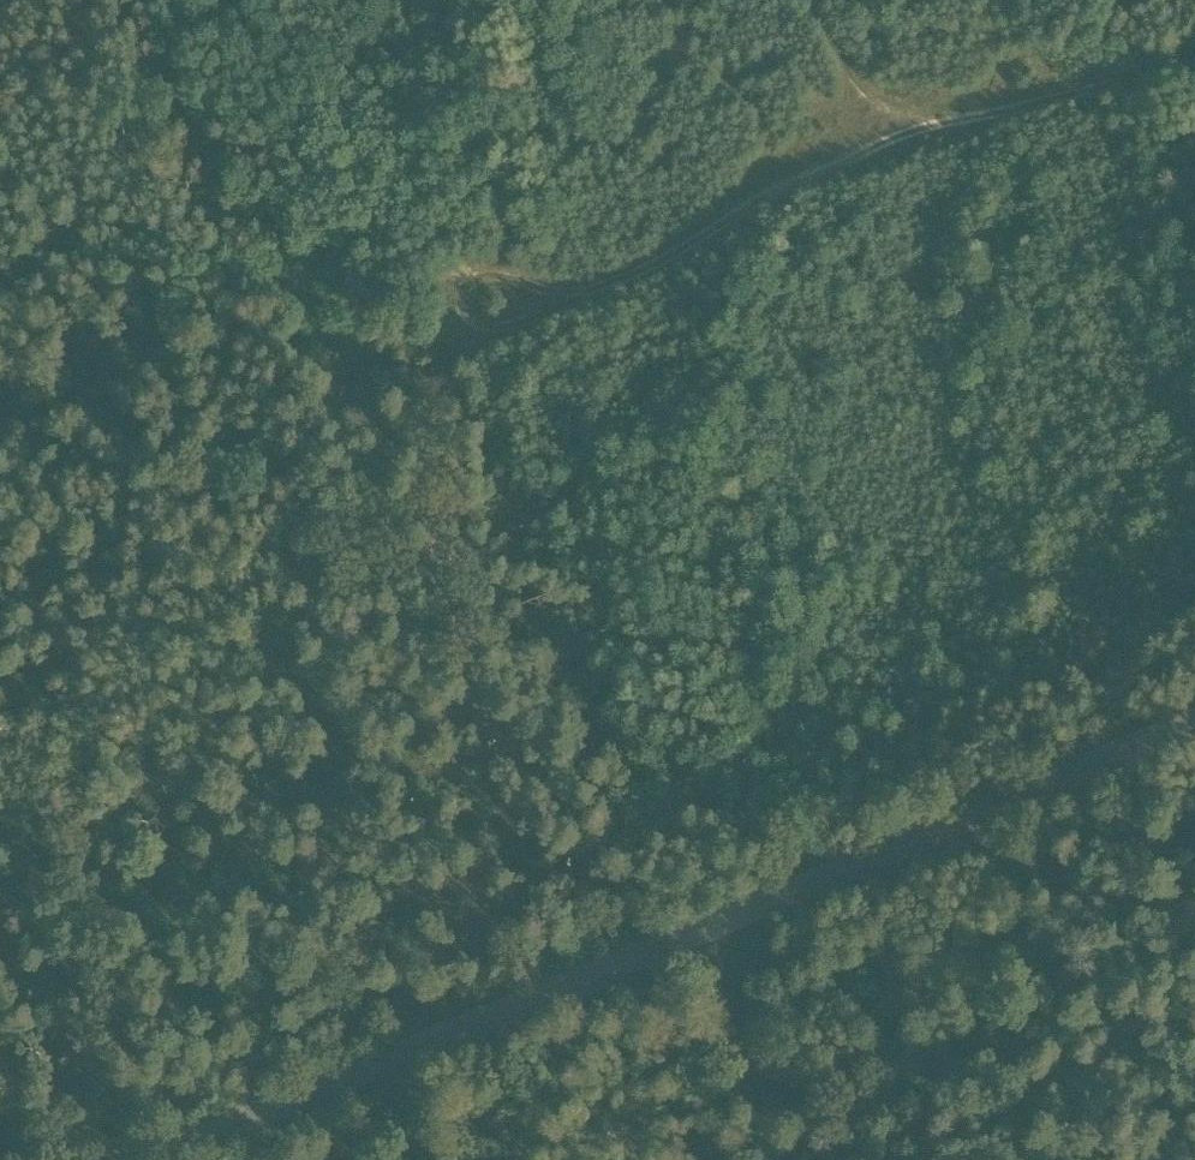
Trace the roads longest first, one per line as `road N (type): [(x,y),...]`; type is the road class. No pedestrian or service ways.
road 1 (unclassified): [(197,1159),(1194,742)]
road 2 (track): [(926,132),(1033,112),(1194,64)]
road 3 (track): [(709,946),(770,1159)]

